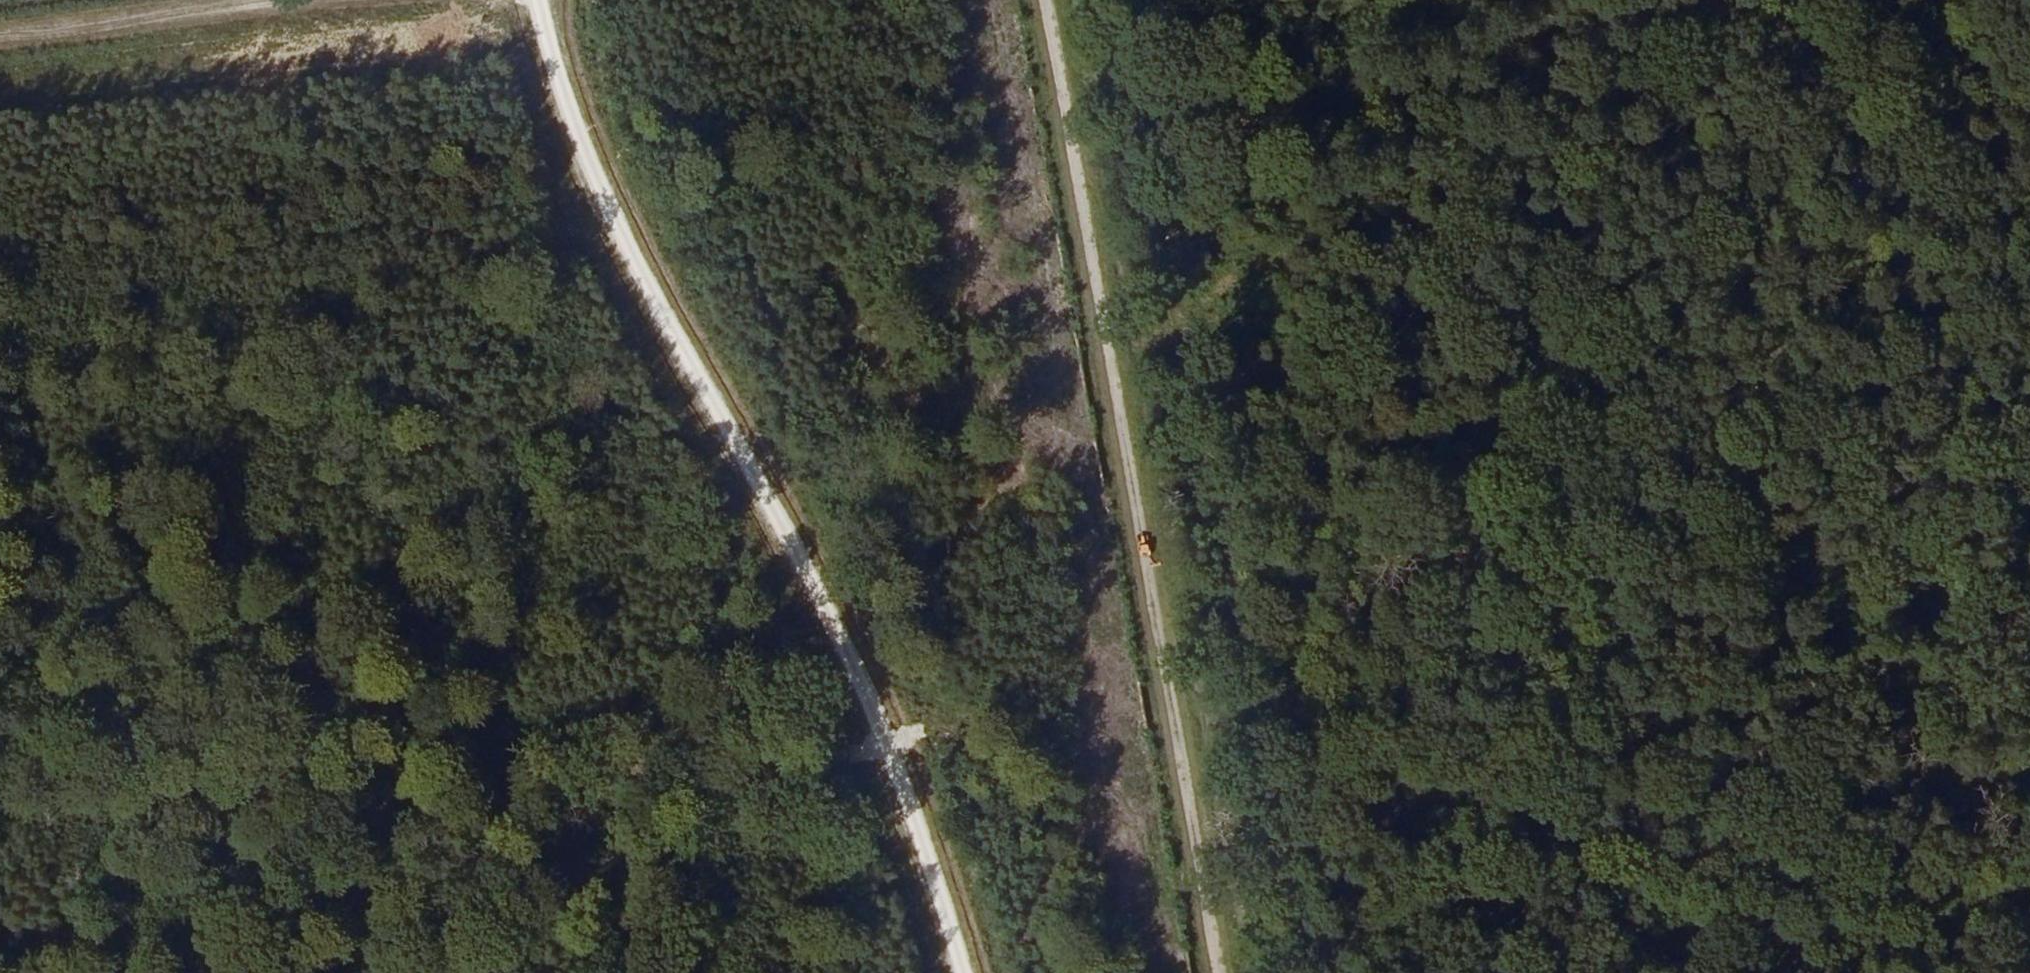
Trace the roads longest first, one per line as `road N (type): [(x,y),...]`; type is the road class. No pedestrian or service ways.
road 1 (track): [(962,972),(851,656),(692,370),(636,252),(578,127),(543,0)]
road 2 (track): [(1053,0),(1237,972)]
road 3 (track): [(0,40),(306,0)]

